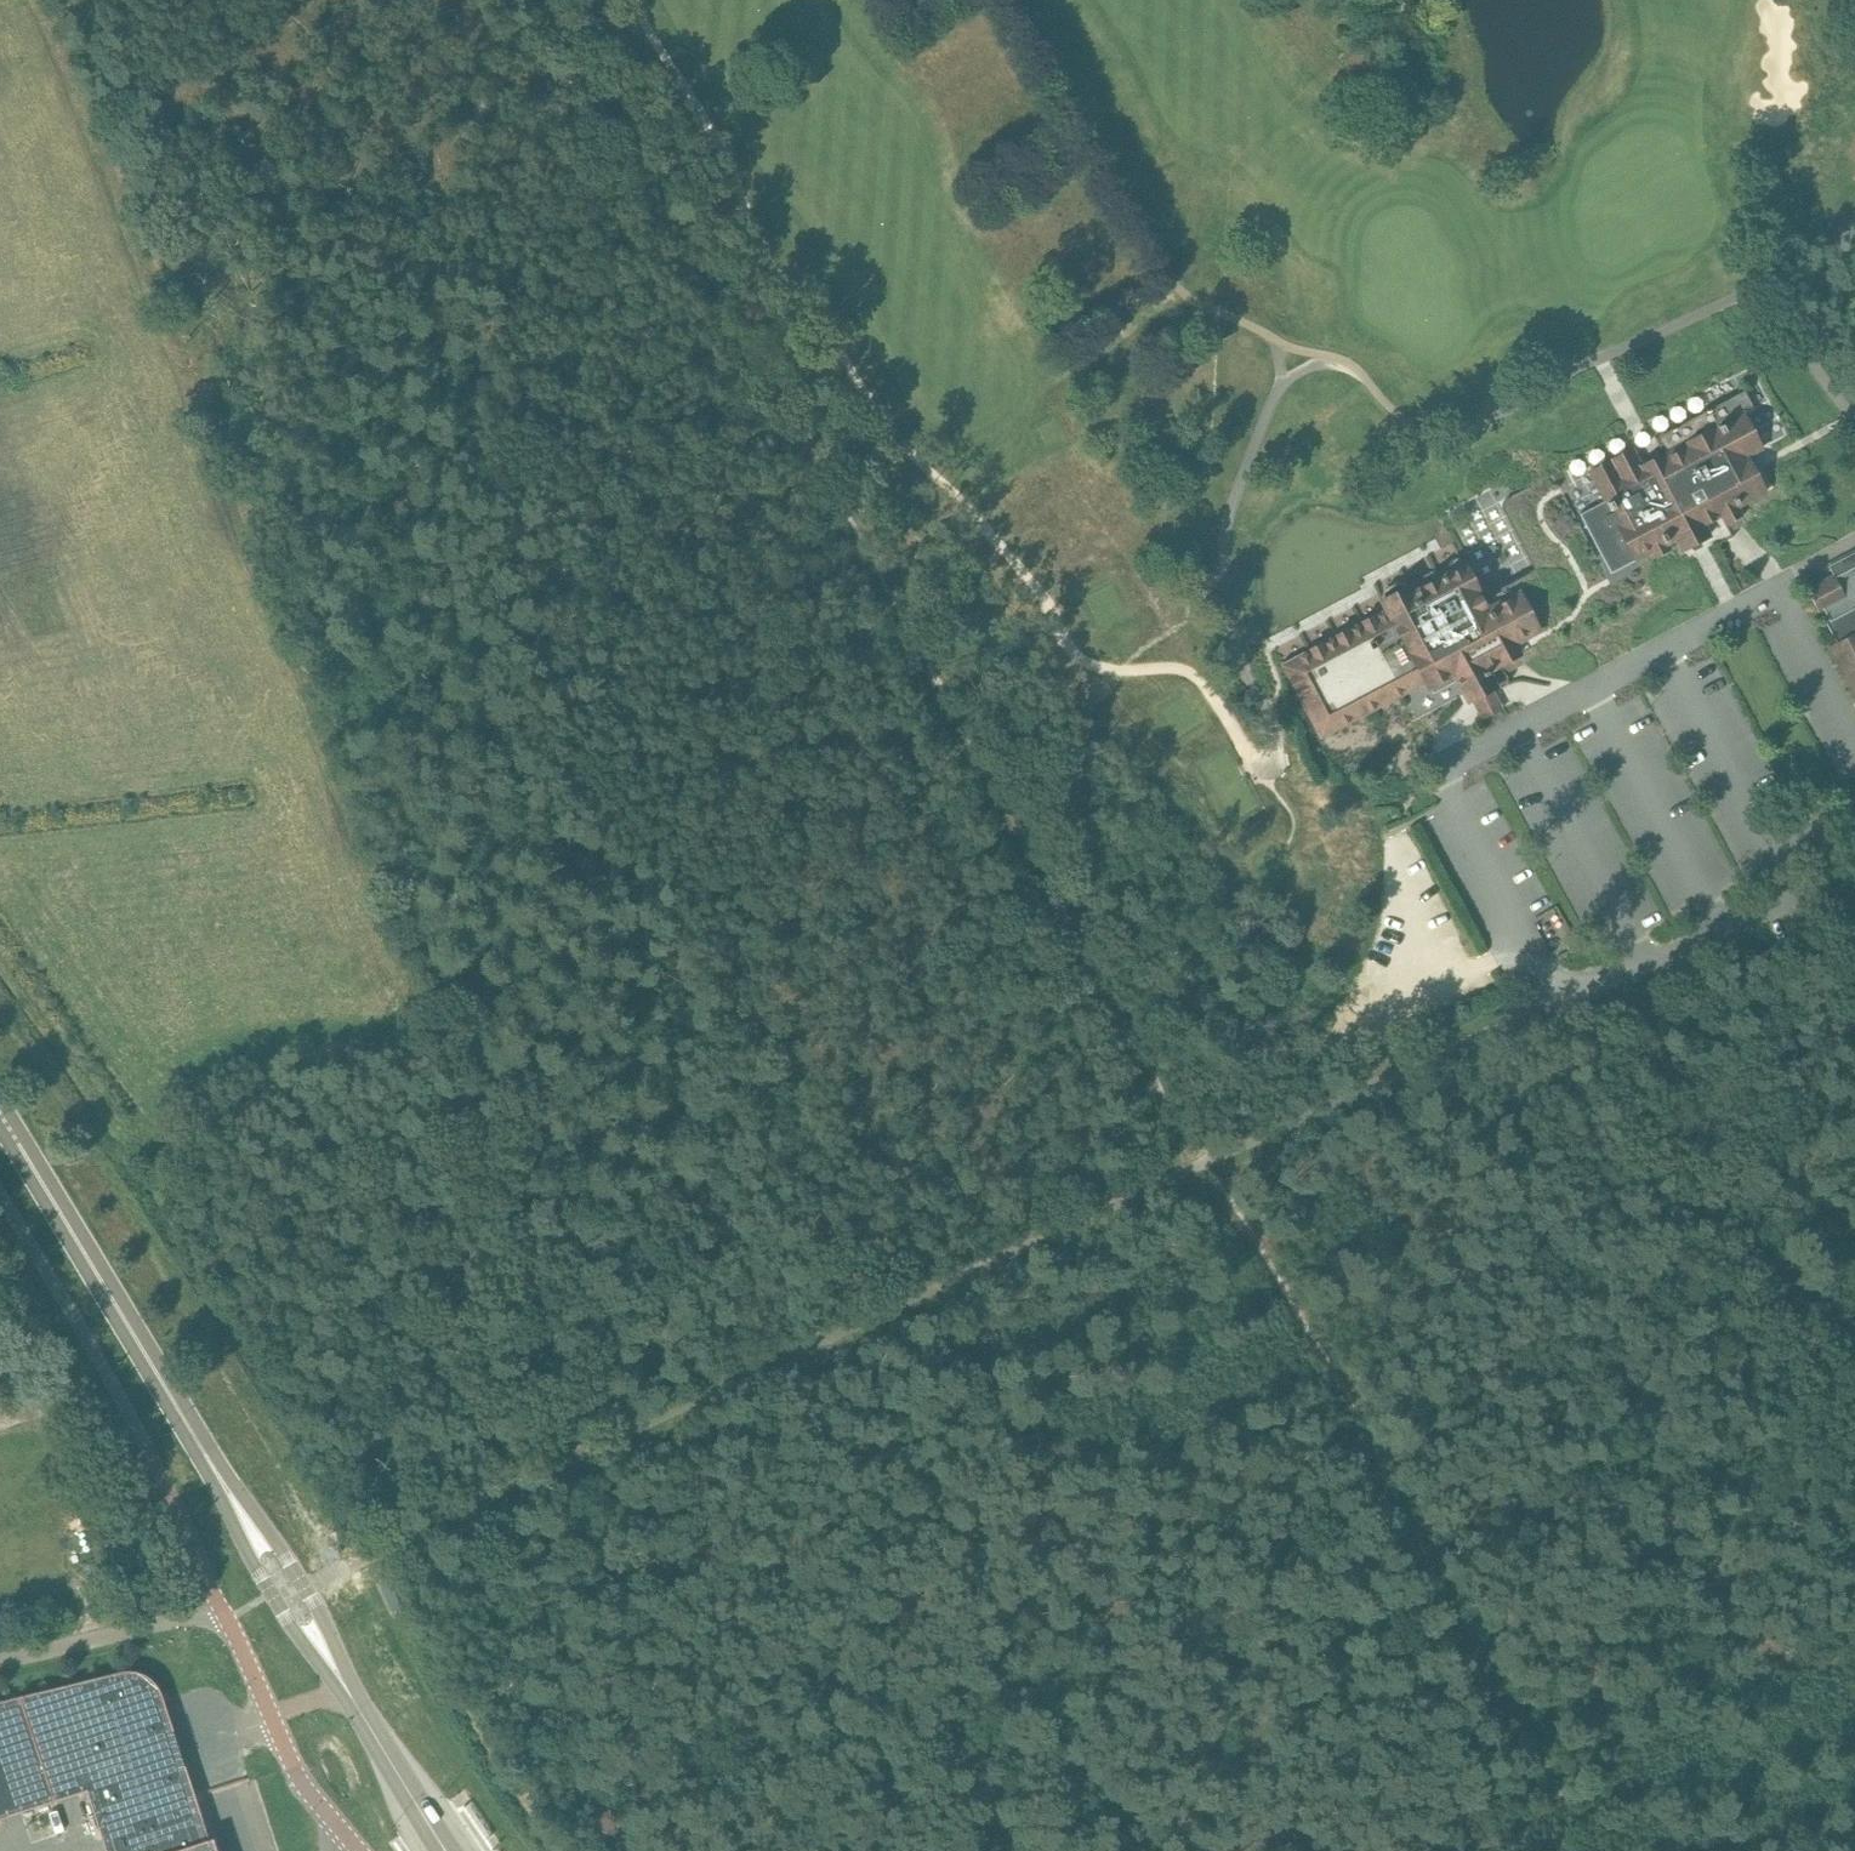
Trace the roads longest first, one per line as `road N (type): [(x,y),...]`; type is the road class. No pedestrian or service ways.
road 1 (unclassified): [(302,1584),(1554,998),(1854,867)]
road 2 (secondary): [(223,1479),(0,1110)]
road 3 (secondary): [(223,1479),(275,1596),(377,1741)]
road 4 (unclassified): [(351,1850),(295,1770),(223,1606)]
road 5 (unclassified): [(0,1663),(223,1606)]
road 6 (secondary): [(377,1741),(302,1584)]
road 7 (secondary): [(302,1584),(223,1479)]
road 8 (secondary): [(377,1741),(447,1850)]

